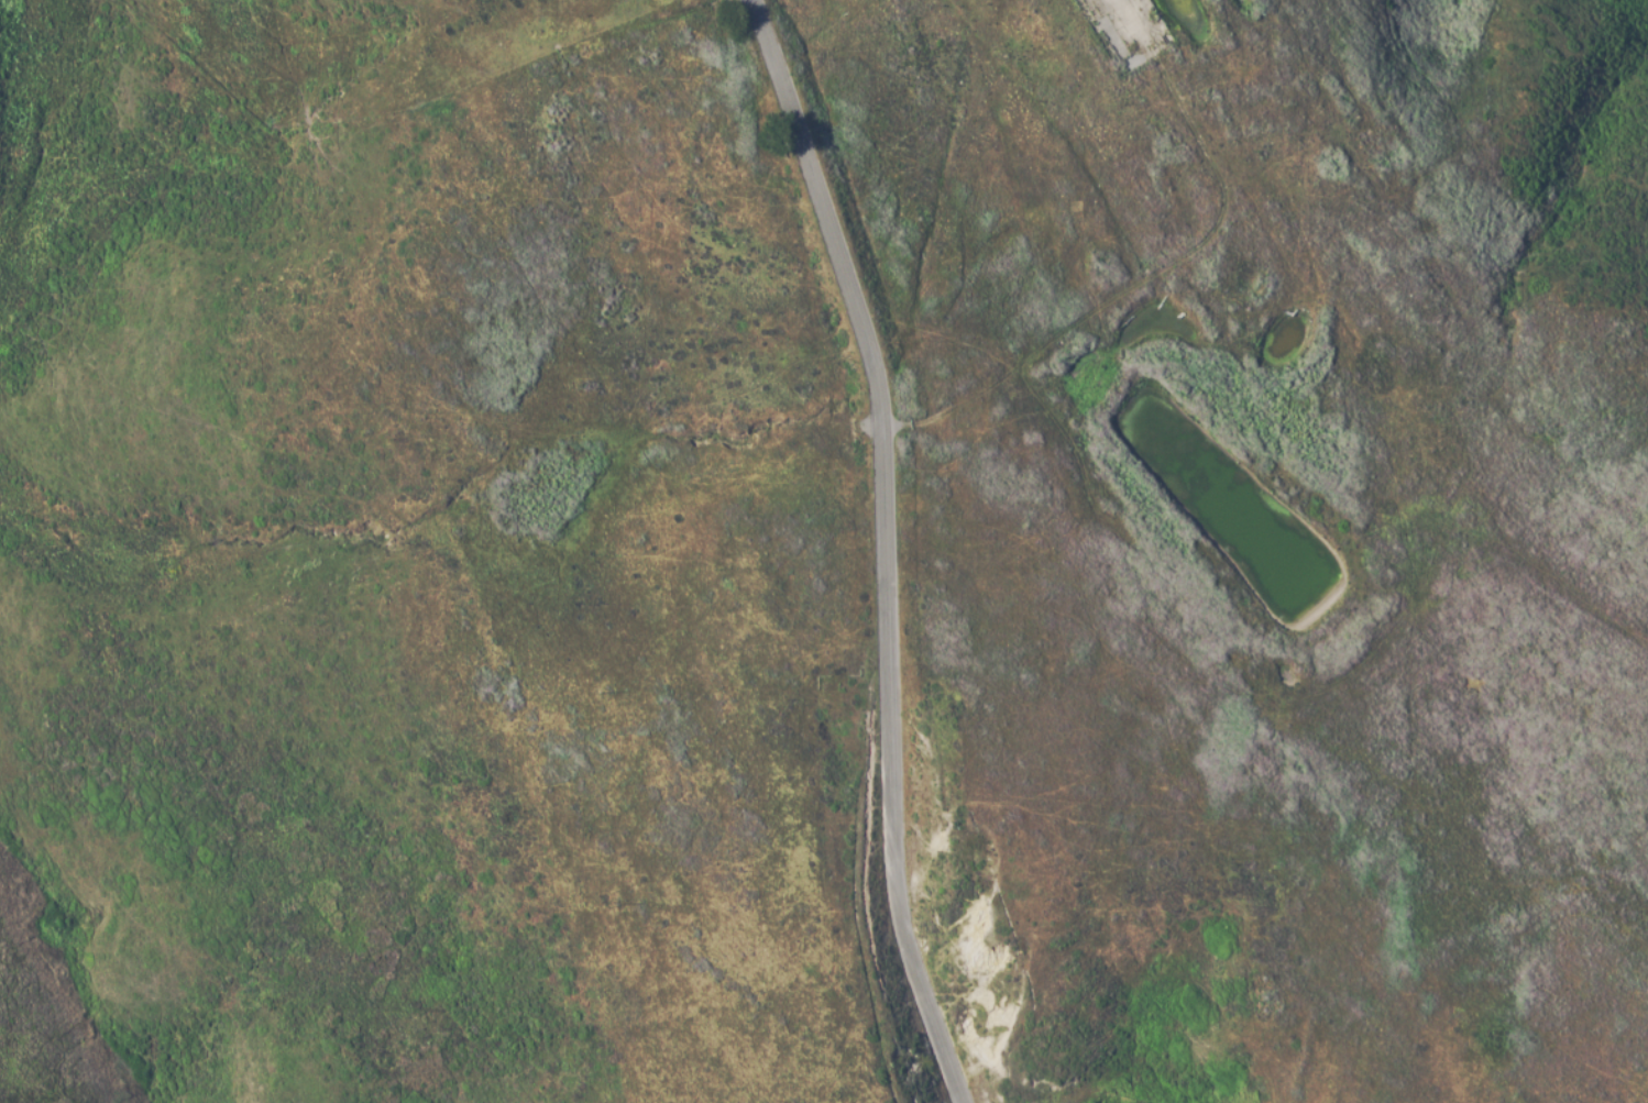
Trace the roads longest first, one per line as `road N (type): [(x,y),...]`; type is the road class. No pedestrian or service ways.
road 1 (residential): [(966,1102),(901,893),(882,435),(872,365),(750,0)]

